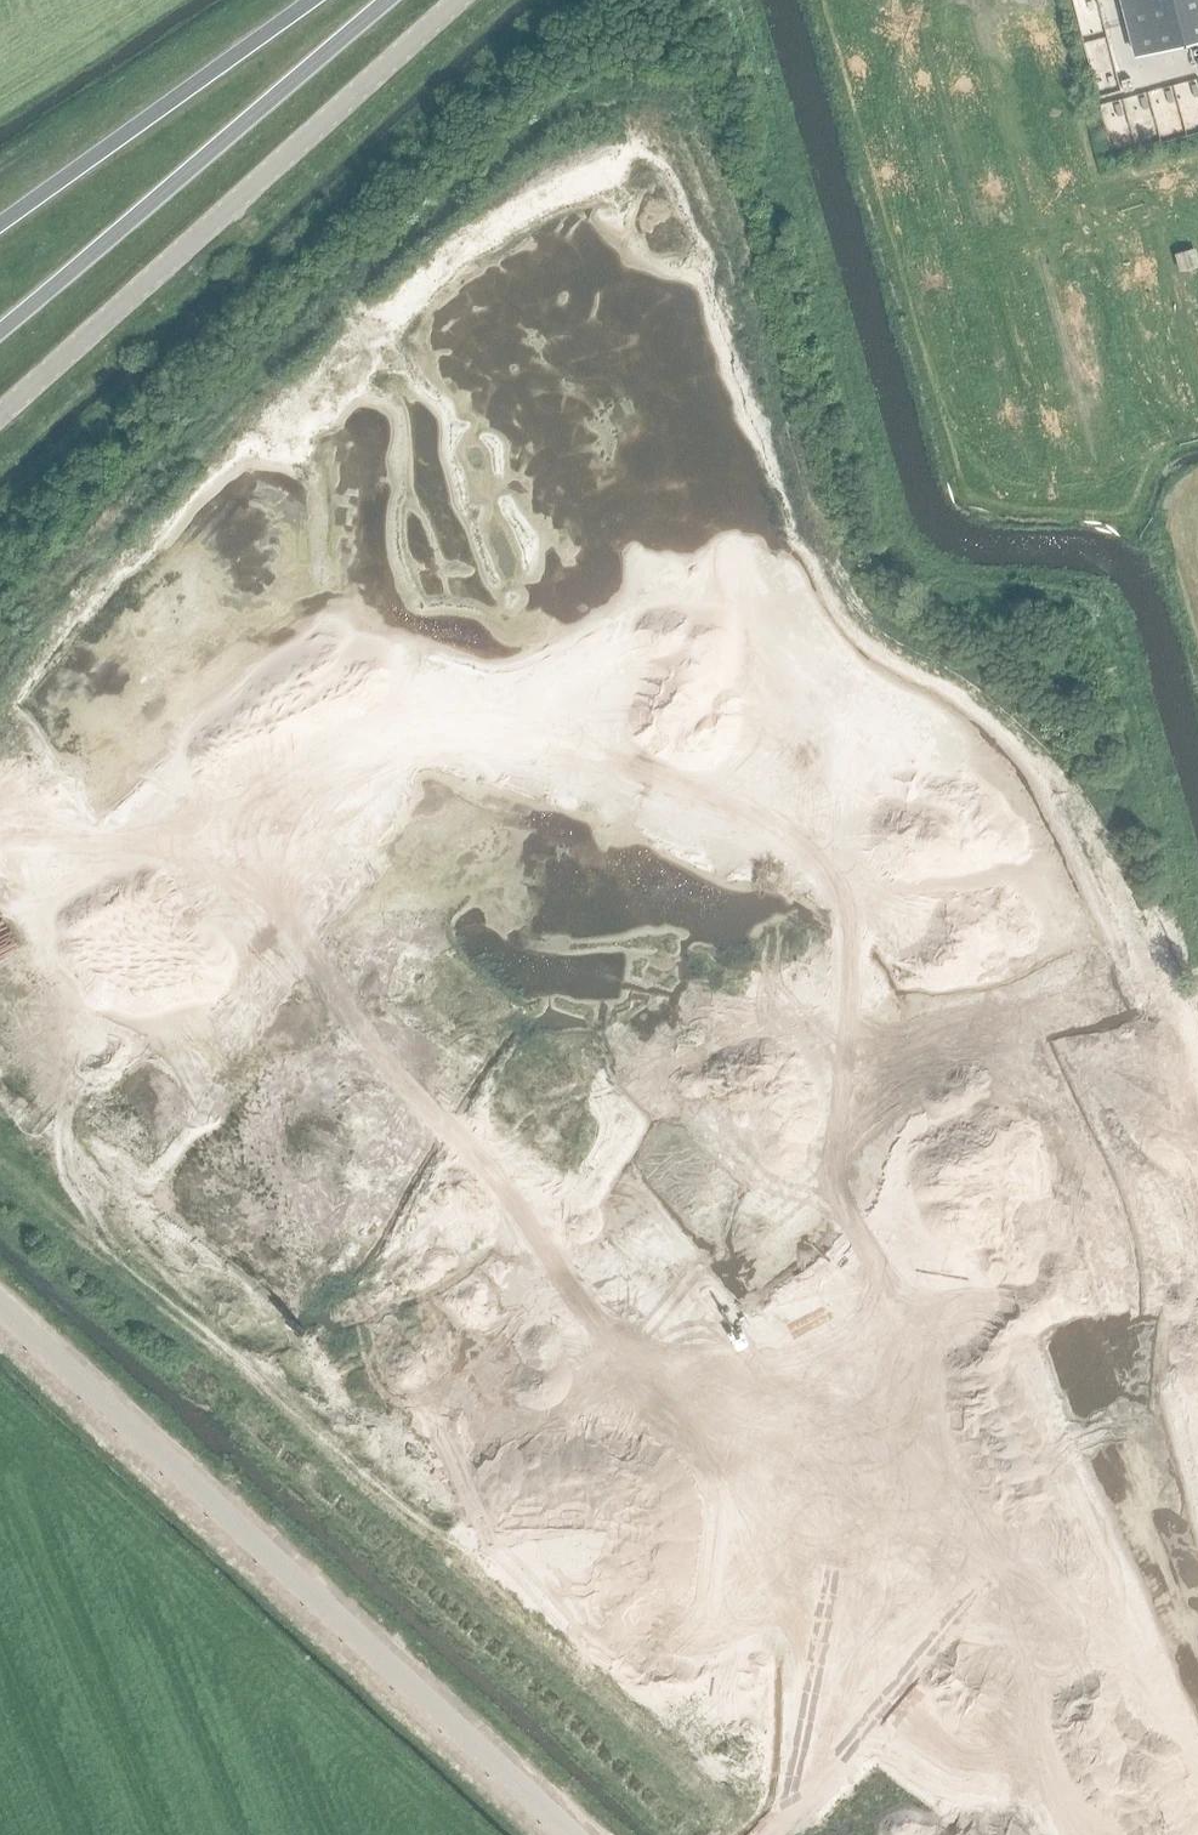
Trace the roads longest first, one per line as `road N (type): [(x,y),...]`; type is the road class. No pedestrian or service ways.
road 1 (tertiary): [(572,1834),(0,1306)]
road 2 (unclassified): [(0,412),(458,0)]
road 3 (primary): [(0,329),(390,0)]
road 4 (primary): [(311,0),(0,223)]

